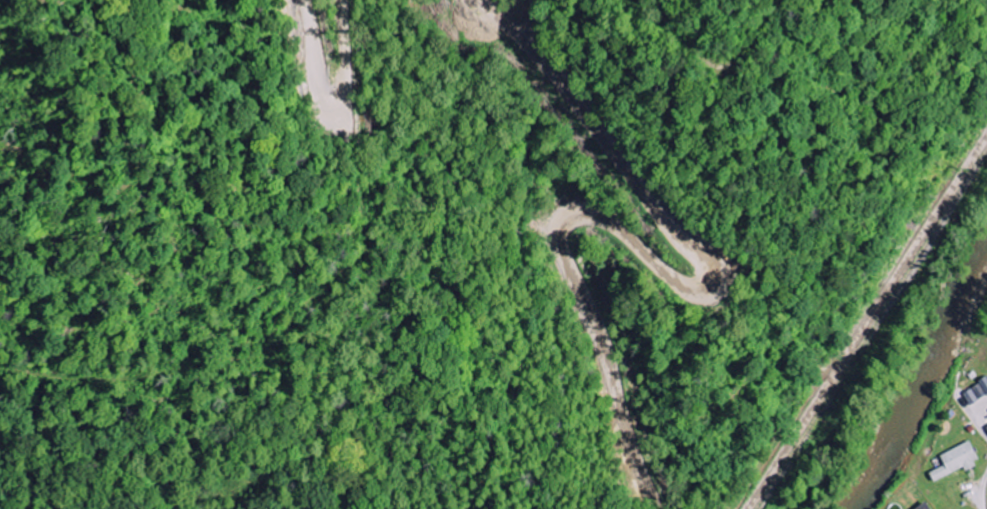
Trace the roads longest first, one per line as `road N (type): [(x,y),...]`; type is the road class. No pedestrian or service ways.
road 1 (residential): [(651,508),(651,443),(548,274),(554,199),(576,187),(651,265),(689,254),(690,194),(544,20),(537,0)]
road 2 (residential): [(416,0),(460,150),(445,176),(403,181),(341,61),(330,0)]

